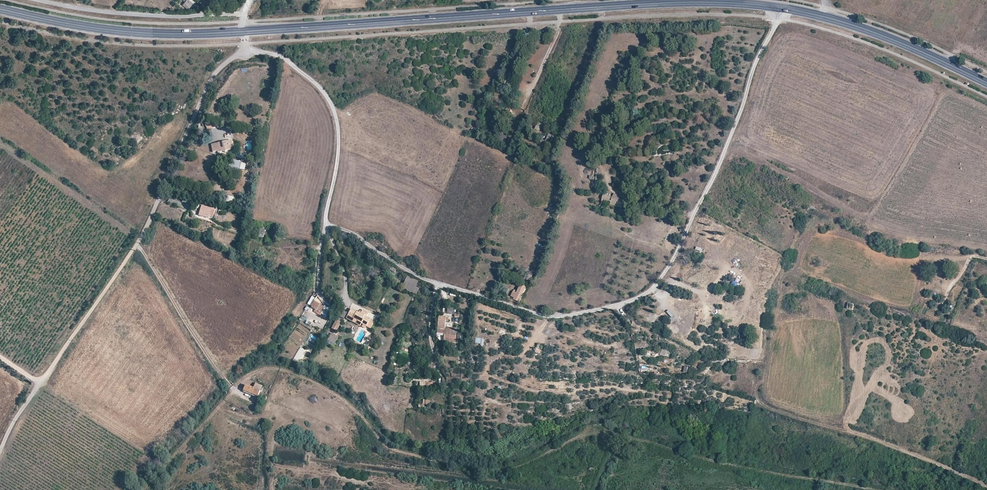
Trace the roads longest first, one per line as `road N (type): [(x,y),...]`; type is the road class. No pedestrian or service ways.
road 1 (track): [(245,51),(284,58),(322,89),(336,113),(325,225),(430,282),(565,315),(641,296),(670,264),(781,7)]
road 2 (primary): [(824,17),(699,1),(244,32)]
road 3 (unclassified): [(244,32),(245,51),(213,74),(145,231),(0,450)]
road 4 (primary): [(244,32),(111,30),(0,8)]
road 5 (track): [(758,400),(986,486)]
road 6 (track): [(244,13),(173,16),(35,0)]
road 7 (primary): [(986,82),(824,17)]
road 8 (track): [(233,388),(136,243)]
road 9 (track): [(848,431),(845,300)]

